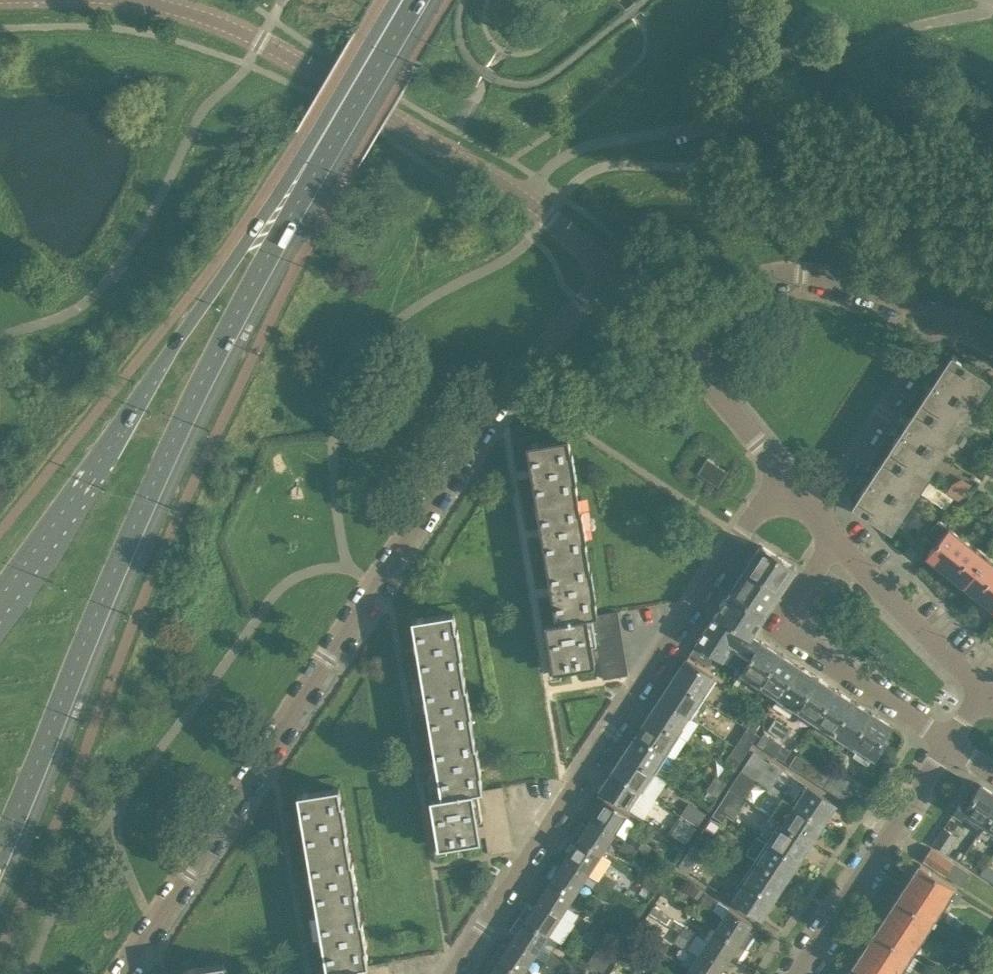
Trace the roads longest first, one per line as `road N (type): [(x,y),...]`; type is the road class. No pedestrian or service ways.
road 1 (residential): [(121,973),(507,385),(604,269)]
road 2 (primary): [(0,849),(163,460),(329,146)]
road 3 (residential): [(781,475),(452,973)]
road 4 (primary): [(329,146),(241,245),(0,603)]
road 5 (residential): [(128,0),(259,41),(549,217)]
road 6 (residential): [(832,534),(788,606),(783,629),(947,742)]
road 7 (residential): [(943,320),(839,282),(791,276),(751,288),(680,346)]
road 8 (residential): [(797,973),(947,742)]
road 9 (residential): [(816,515),(943,320)]
road 10 (residential): [(988,700),(832,534)]
road 11 (primary): [(329,146),(416,0)]
road 12 (residential): [(781,475),(680,346)]

